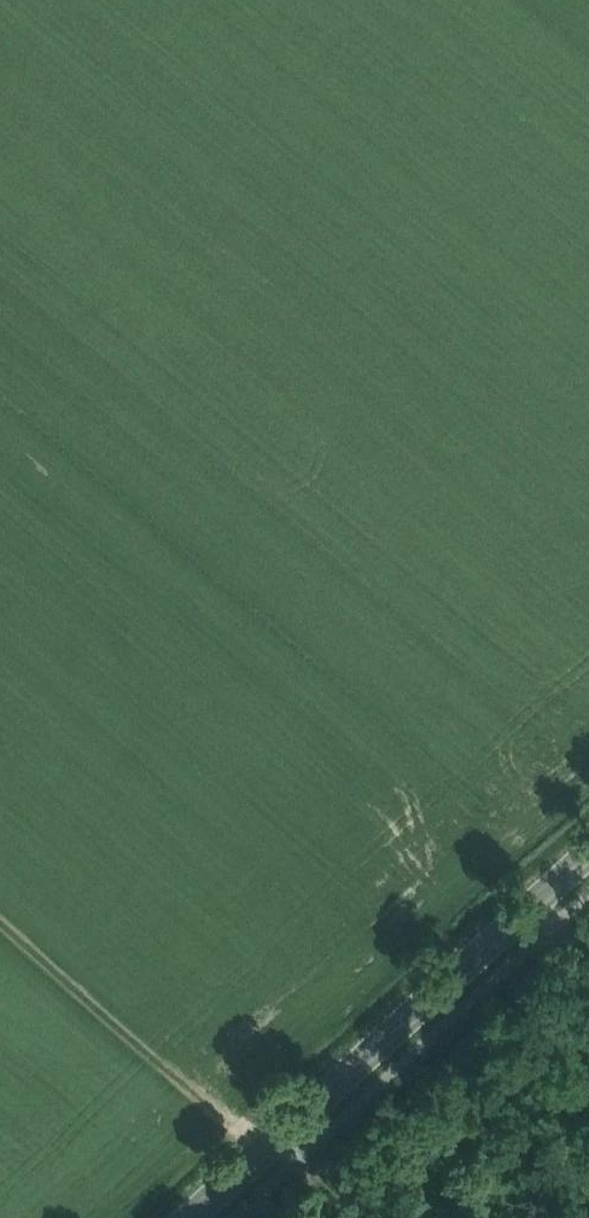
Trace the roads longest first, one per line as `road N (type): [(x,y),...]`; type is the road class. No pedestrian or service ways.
road 1 (tertiary): [(588,840),(164,1217)]

